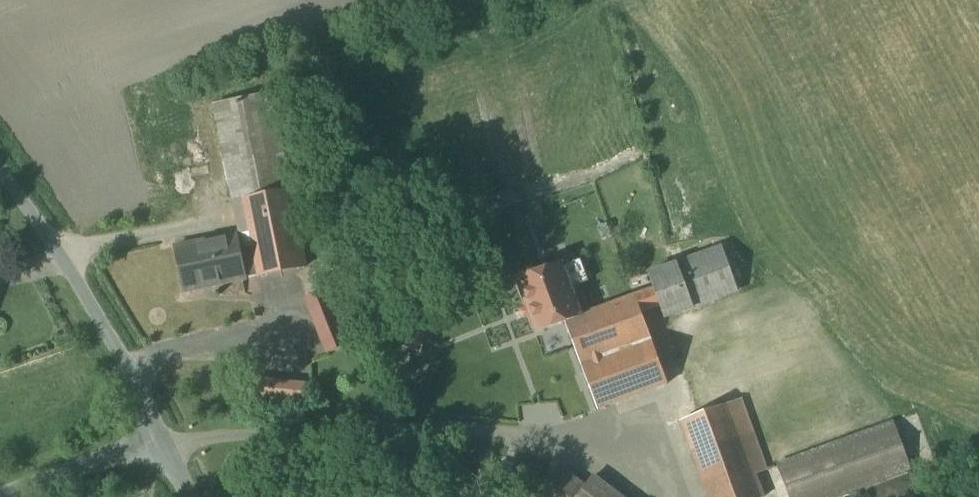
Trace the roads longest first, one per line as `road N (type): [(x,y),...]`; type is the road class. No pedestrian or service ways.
road 1 (unclassified): [(0,170),(128,367),(165,446)]
road 2 (unclassified): [(165,446),(0,496)]

